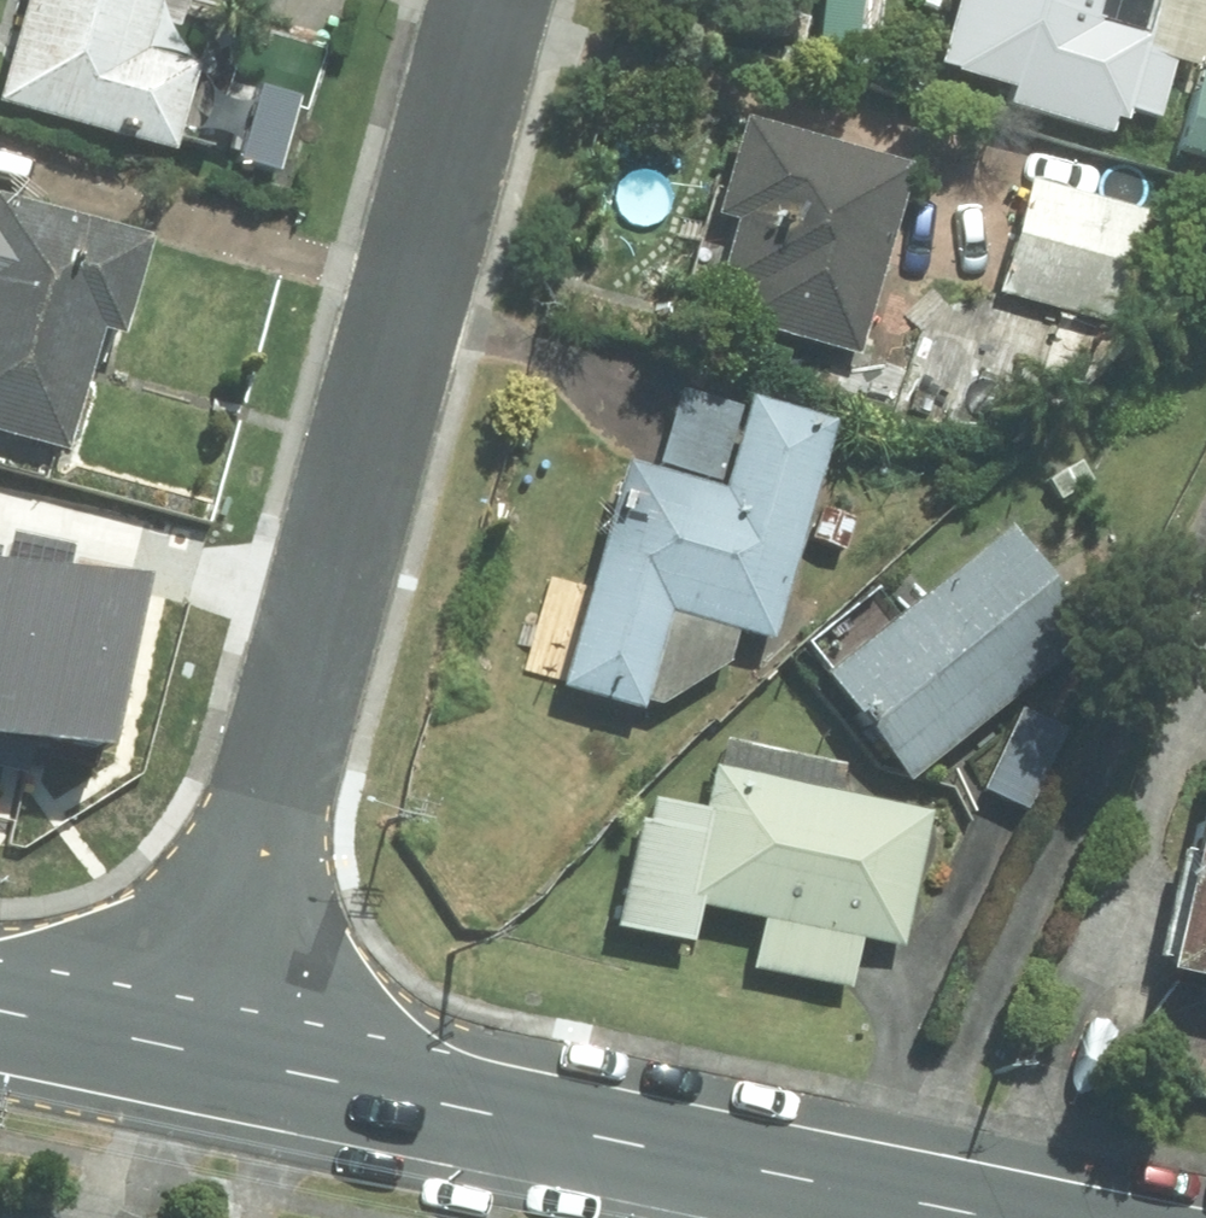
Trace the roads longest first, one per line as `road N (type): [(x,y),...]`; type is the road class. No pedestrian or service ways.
road 1 (residential): [(215,1054),(497,0)]
road 2 (secondary): [(994,1217),(215,1054)]
road 3 (secondary): [(215,1054),(0,1011)]

